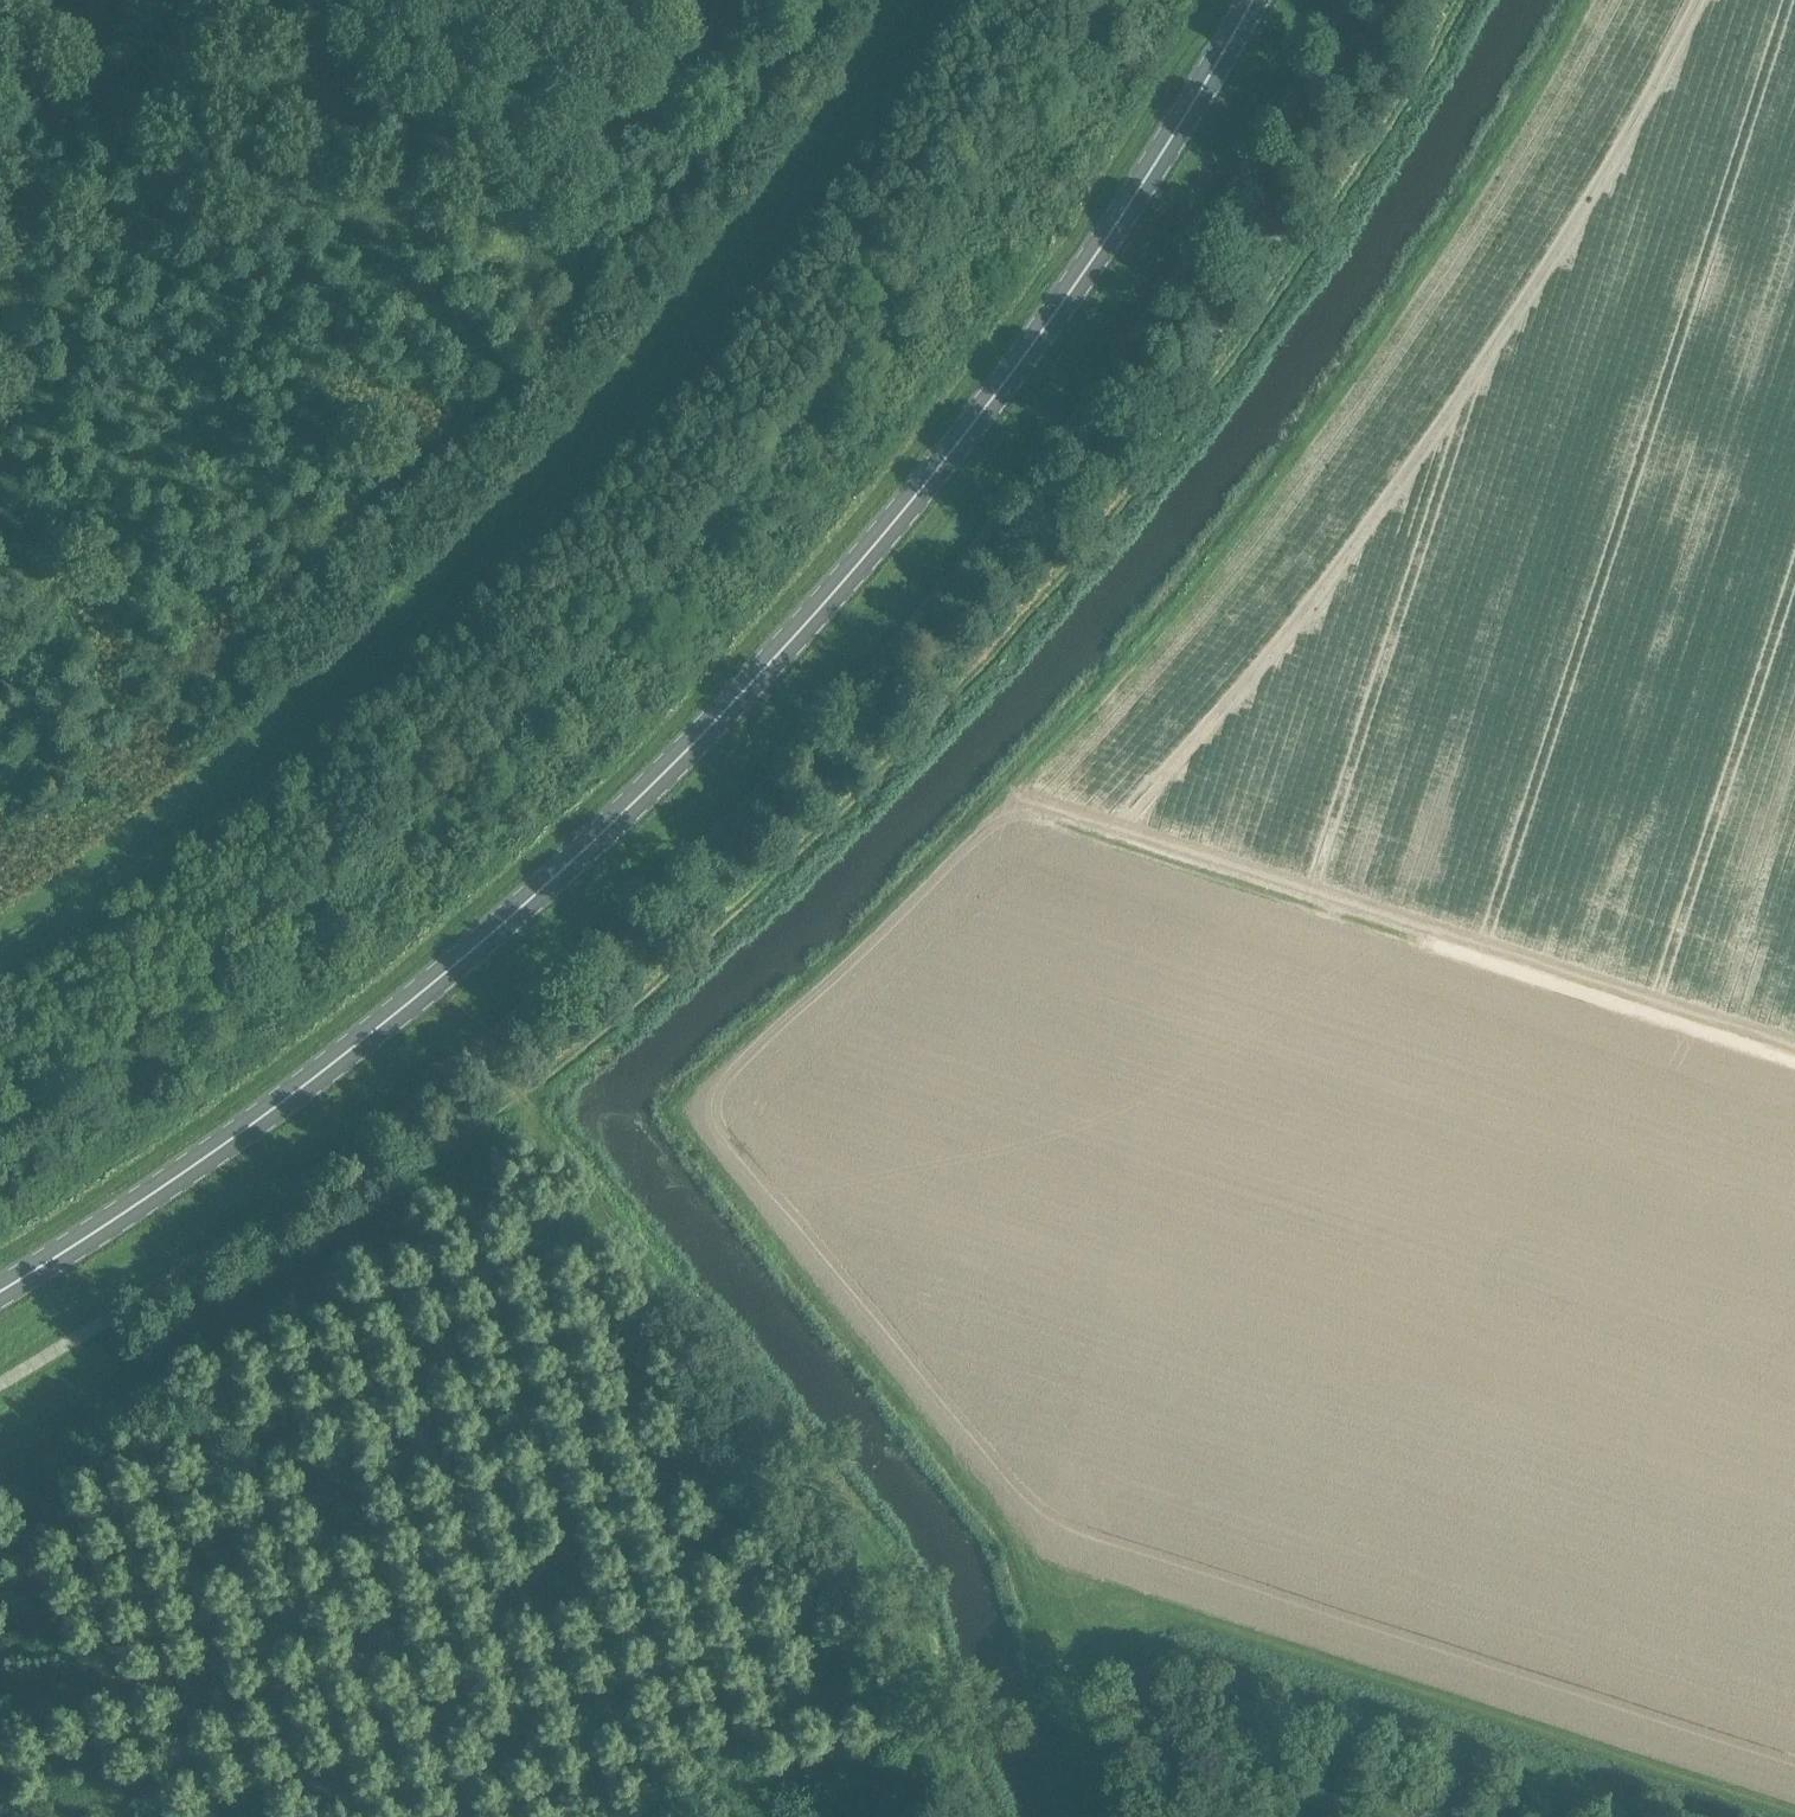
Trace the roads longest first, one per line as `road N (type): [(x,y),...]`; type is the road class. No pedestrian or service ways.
road 1 (secondary): [(0,1289),(112,1222),(486,939),(755,675),(996,393),(1252,0)]
road 2 (track): [(975,1816),(905,1577),(488,1041)]

